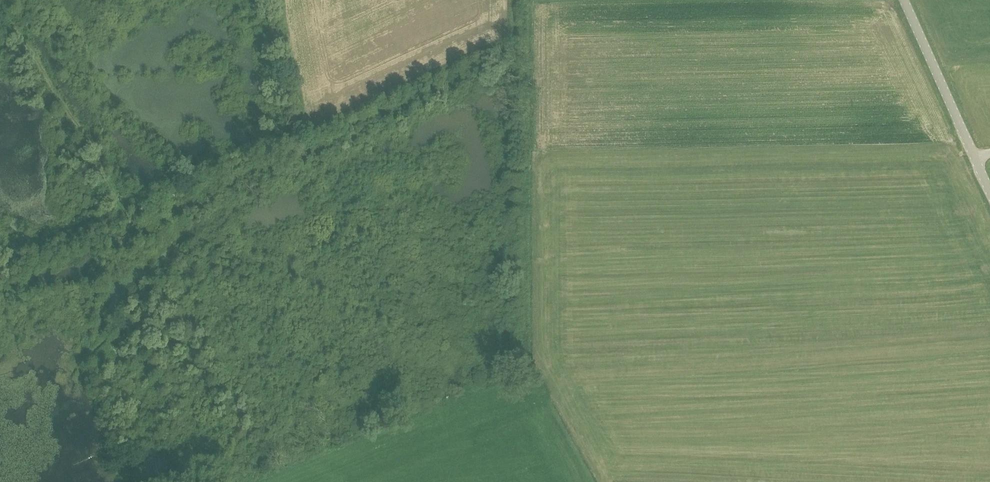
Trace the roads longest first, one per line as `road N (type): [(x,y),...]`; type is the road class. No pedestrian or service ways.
road 1 (tertiary): [(989,195),(905,0)]

